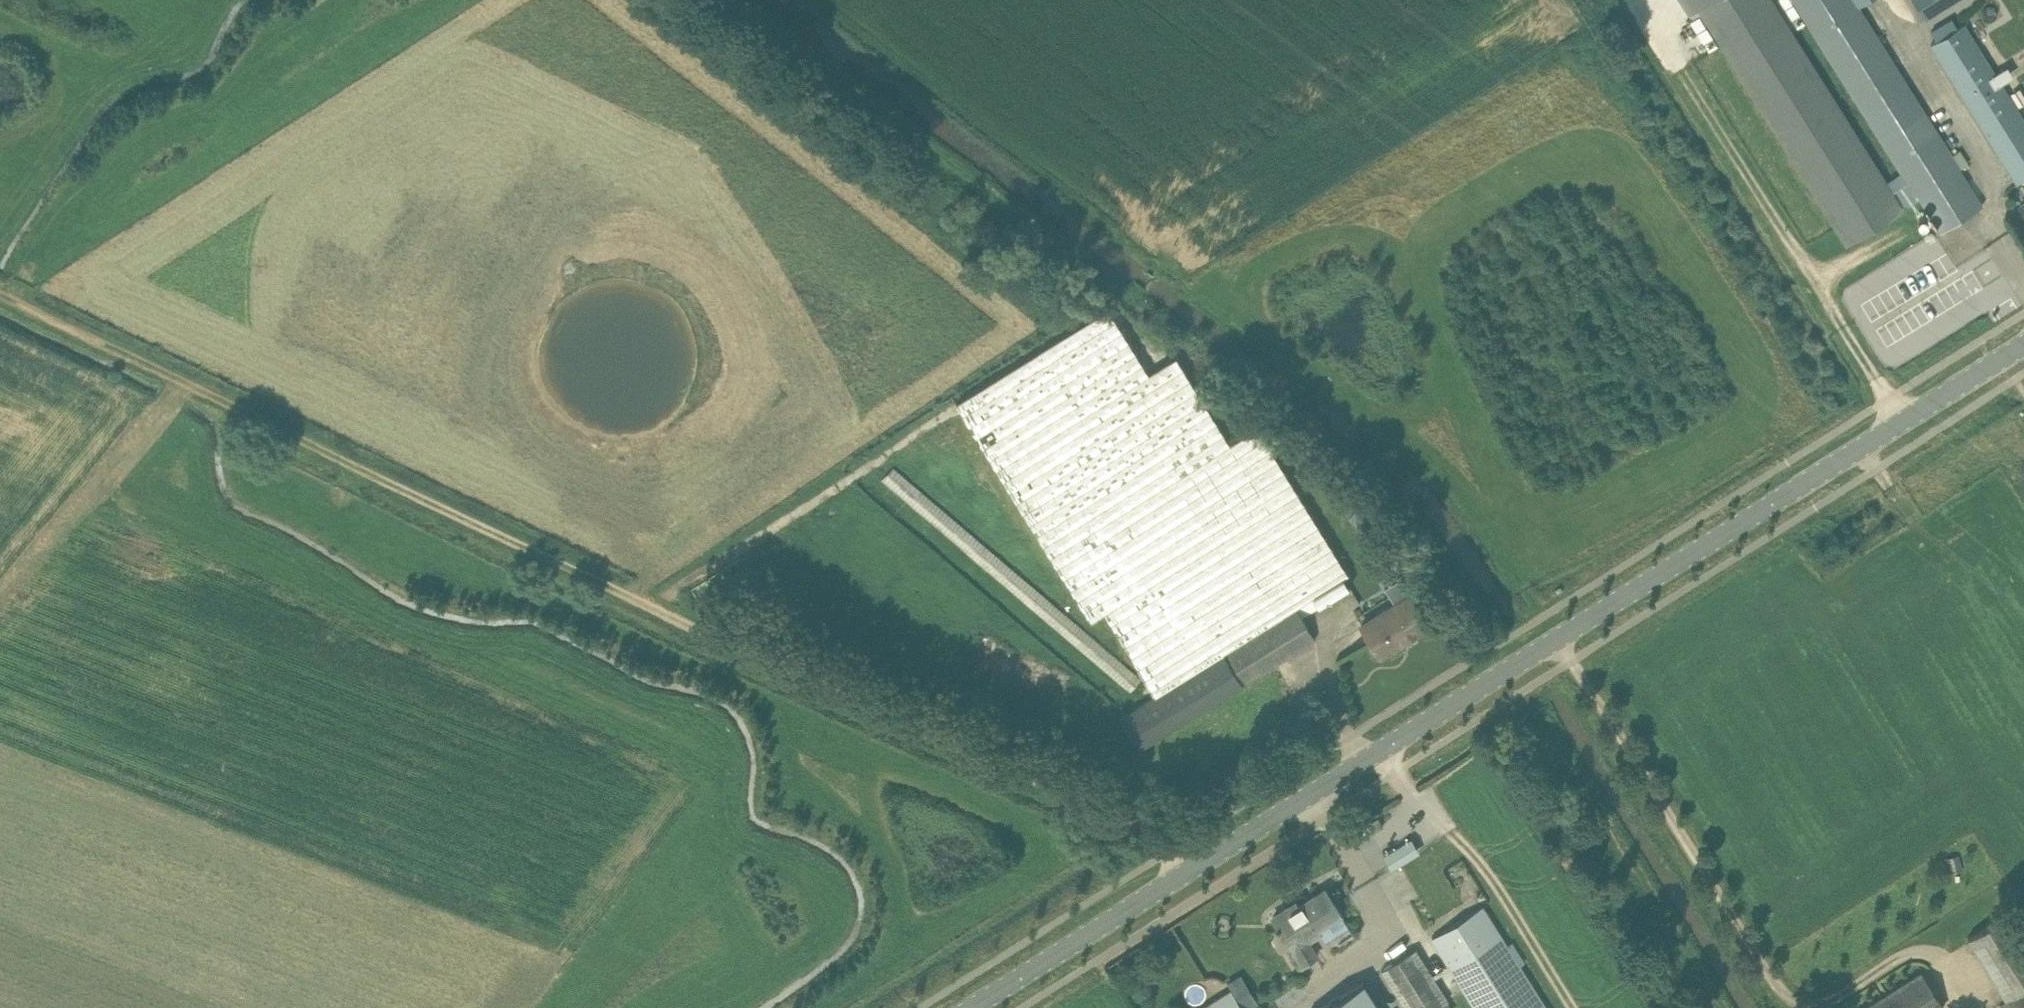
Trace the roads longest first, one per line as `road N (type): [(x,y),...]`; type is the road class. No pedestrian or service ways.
road 1 (track): [(0,294),(1176,852)]
road 2 (tertiary): [(971,1007),(2023,346)]
road 3 (track): [(1725,1007),(1511,668)]

